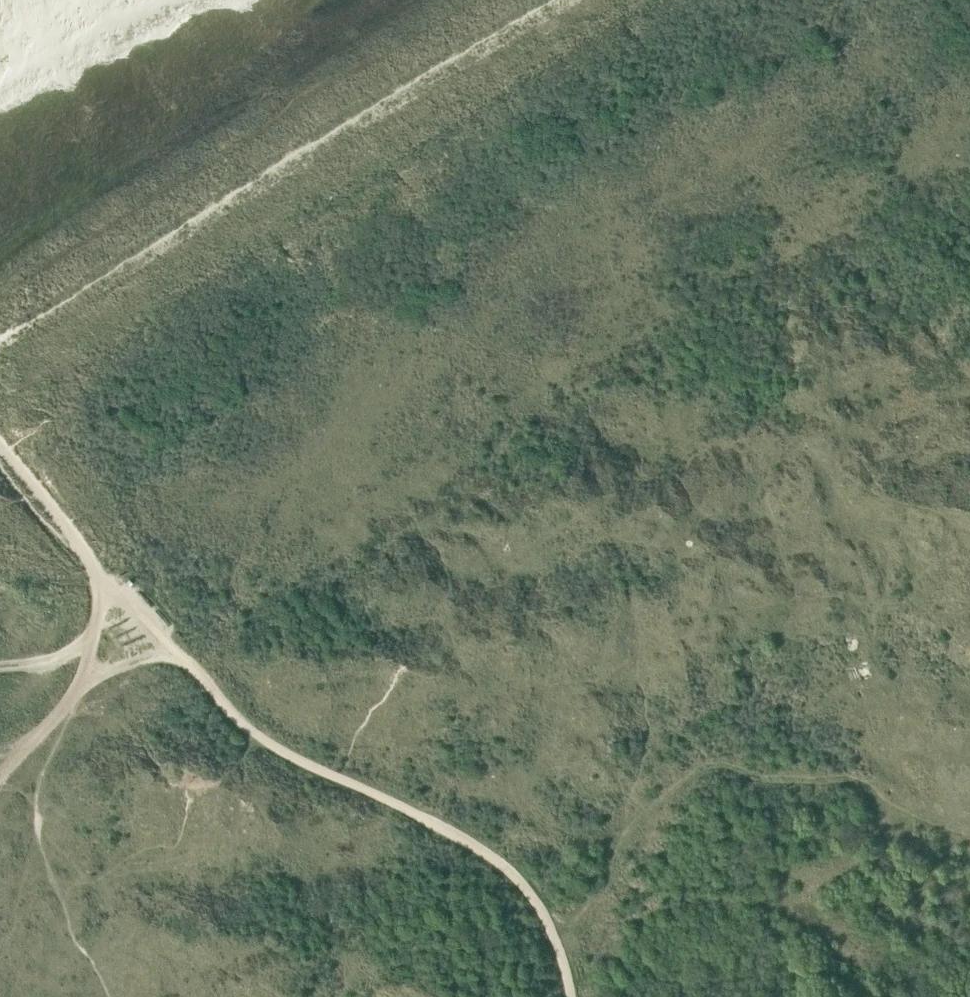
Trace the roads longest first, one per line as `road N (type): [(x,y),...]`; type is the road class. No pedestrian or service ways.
road 1 (track): [(0,342),(557,0)]
road 2 (track): [(135,608),(0,448)]

